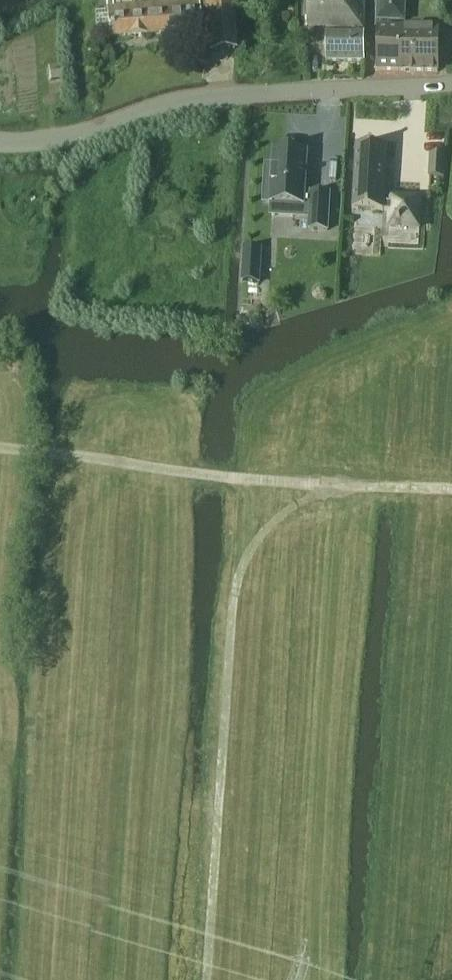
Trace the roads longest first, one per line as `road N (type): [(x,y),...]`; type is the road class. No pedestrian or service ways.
road 1 (track): [(326,485),(272,511),(242,556),(210,979)]
road 2 (tertiary): [(0,141),(75,135),(210,96),(451,83)]
road 3 (track): [(451,492),(213,476),(0,449)]

